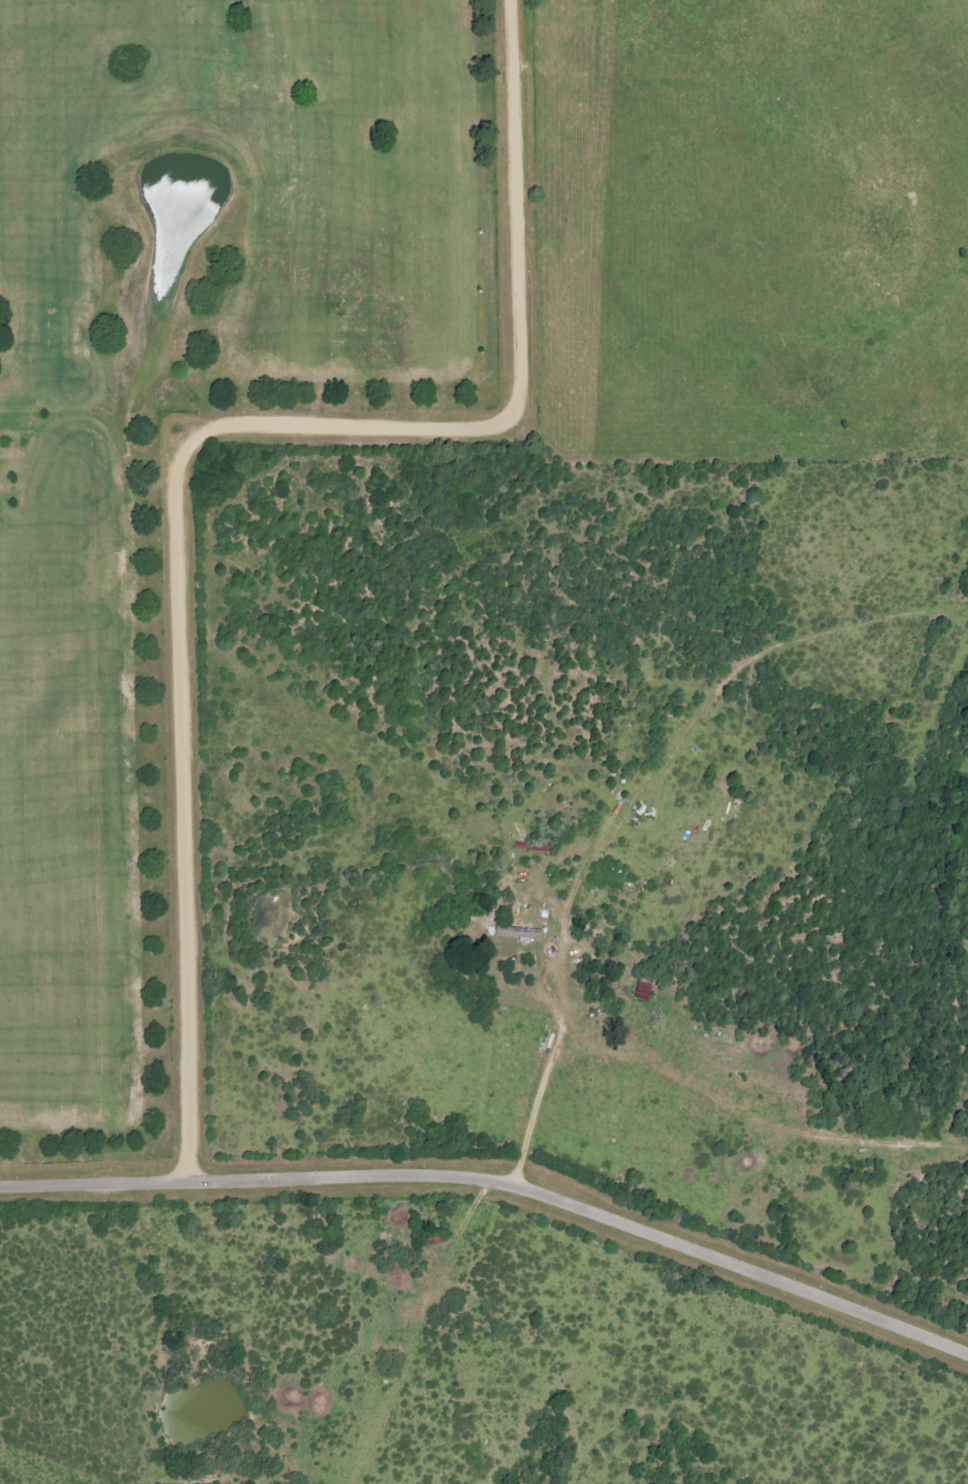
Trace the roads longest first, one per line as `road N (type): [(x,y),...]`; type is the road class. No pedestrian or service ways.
road 1 (residential): [(196,1180),(181,469),(194,439),(218,426),(462,426),(509,411),(522,387),(514,0)]
road 2 (residential): [(0,1186),(460,1174),(514,1182),(967,1351)]

